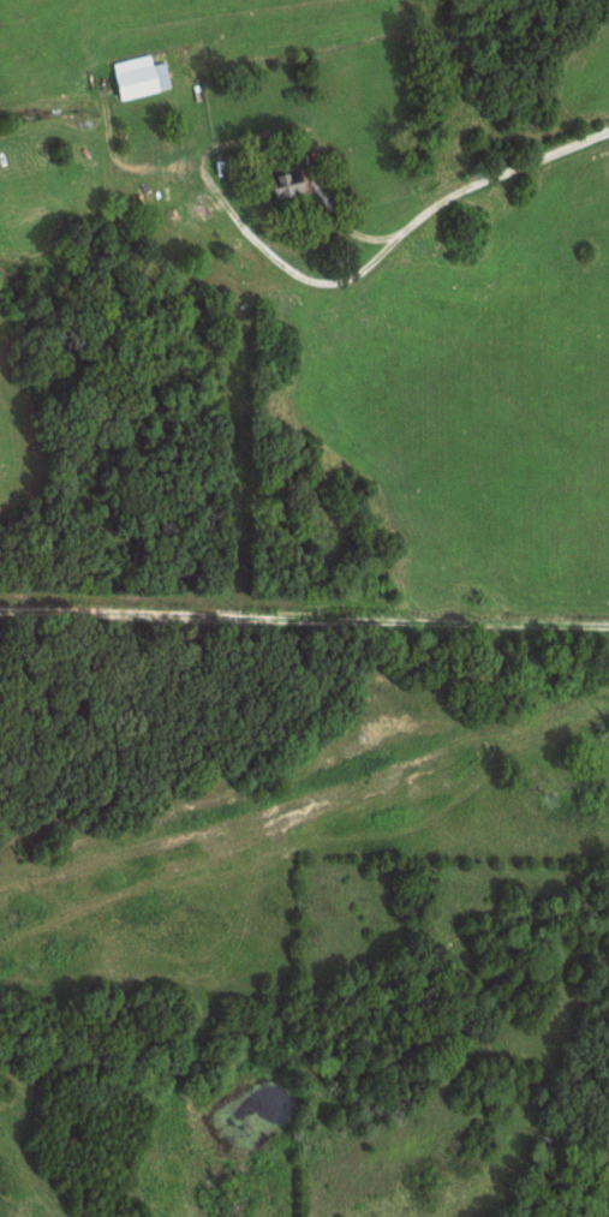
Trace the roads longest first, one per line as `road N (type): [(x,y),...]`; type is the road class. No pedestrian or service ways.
road 1 (residential): [(608,681),(306,783),(0,873)]
road 2 (residential): [(109,89),(119,156),(130,172),(221,199),(277,240),(354,219),(399,232),(467,181),(608,127)]
road 3 (residential): [(608,636),(271,608),(0,600)]
road 4 (residential): [(399,232),(376,259),(334,273),(298,263),(277,240)]

